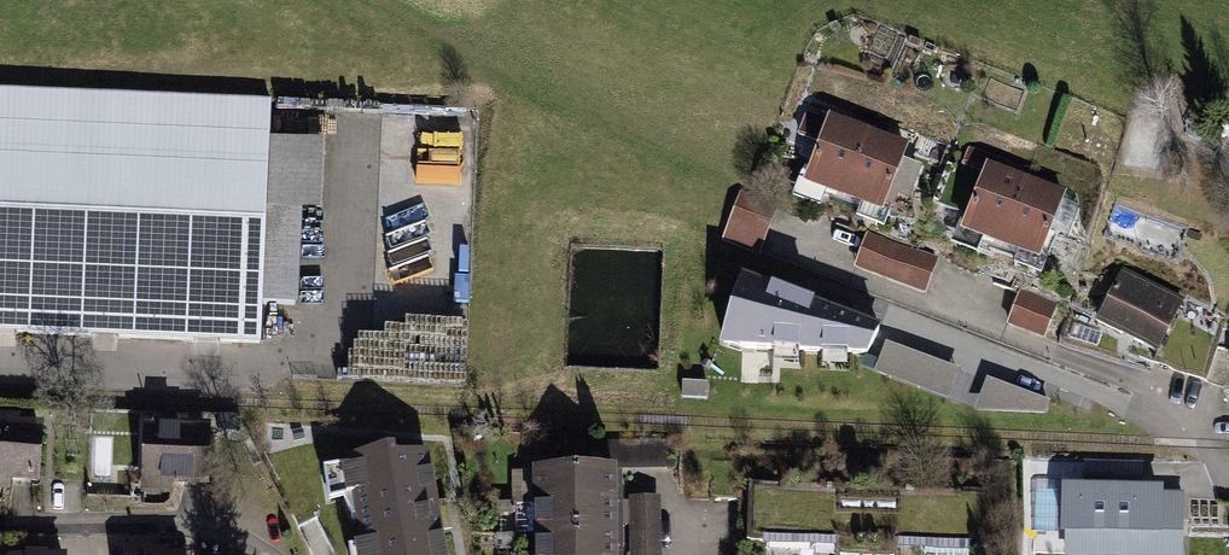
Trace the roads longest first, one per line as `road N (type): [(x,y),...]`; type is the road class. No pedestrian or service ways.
road 1 (residential): [(0,523),(191,524),(263,554)]

